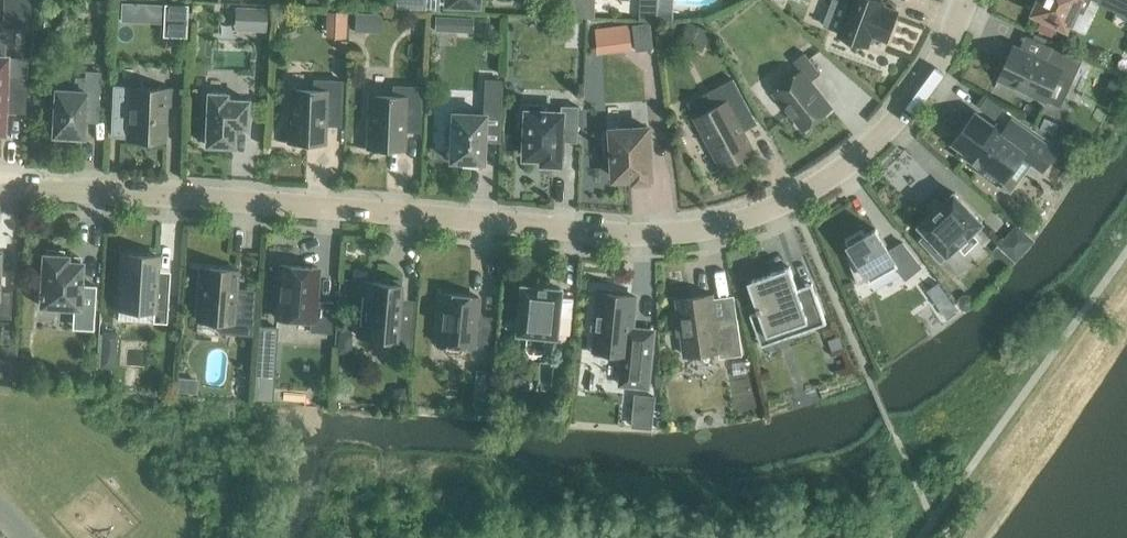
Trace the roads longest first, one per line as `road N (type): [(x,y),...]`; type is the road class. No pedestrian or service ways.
road 1 (residential): [(965,0),(935,68),(892,126),(837,171),(744,217),(681,230),(623,234),(0,188)]

